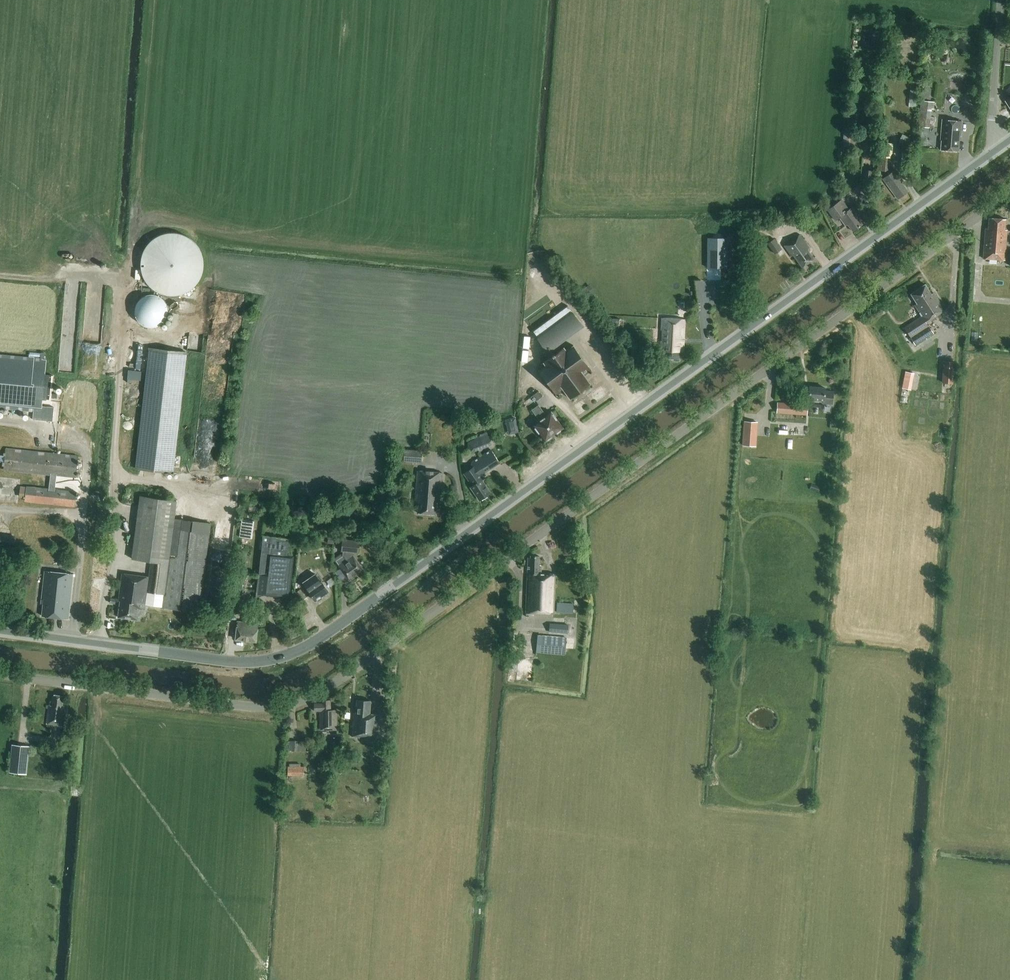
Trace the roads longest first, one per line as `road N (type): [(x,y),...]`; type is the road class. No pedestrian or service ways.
road 1 (secondary): [(0,631),(254,663),(296,653),(997,150)]
road 2 (unclassified): [(264,708),(327,688),(1009,193)]
road 3 (unclassified): [(264,708),(0,674)]
road 4 (unclassified): [(997,150),(1001,0)]

